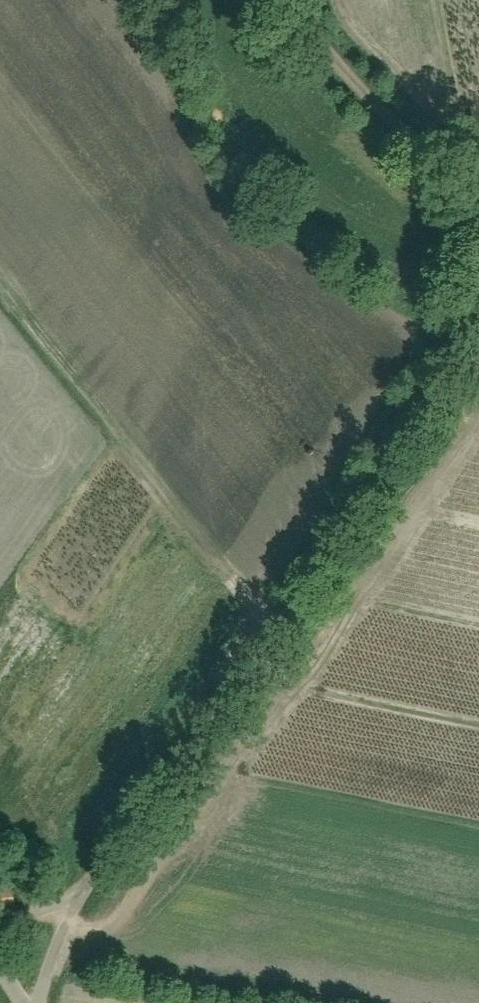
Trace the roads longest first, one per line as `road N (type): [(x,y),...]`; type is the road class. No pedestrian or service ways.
road 1 (residential): [(79,901),(283,627),(478,319)]
road 2 (track): [(0,287),(283,627)]

